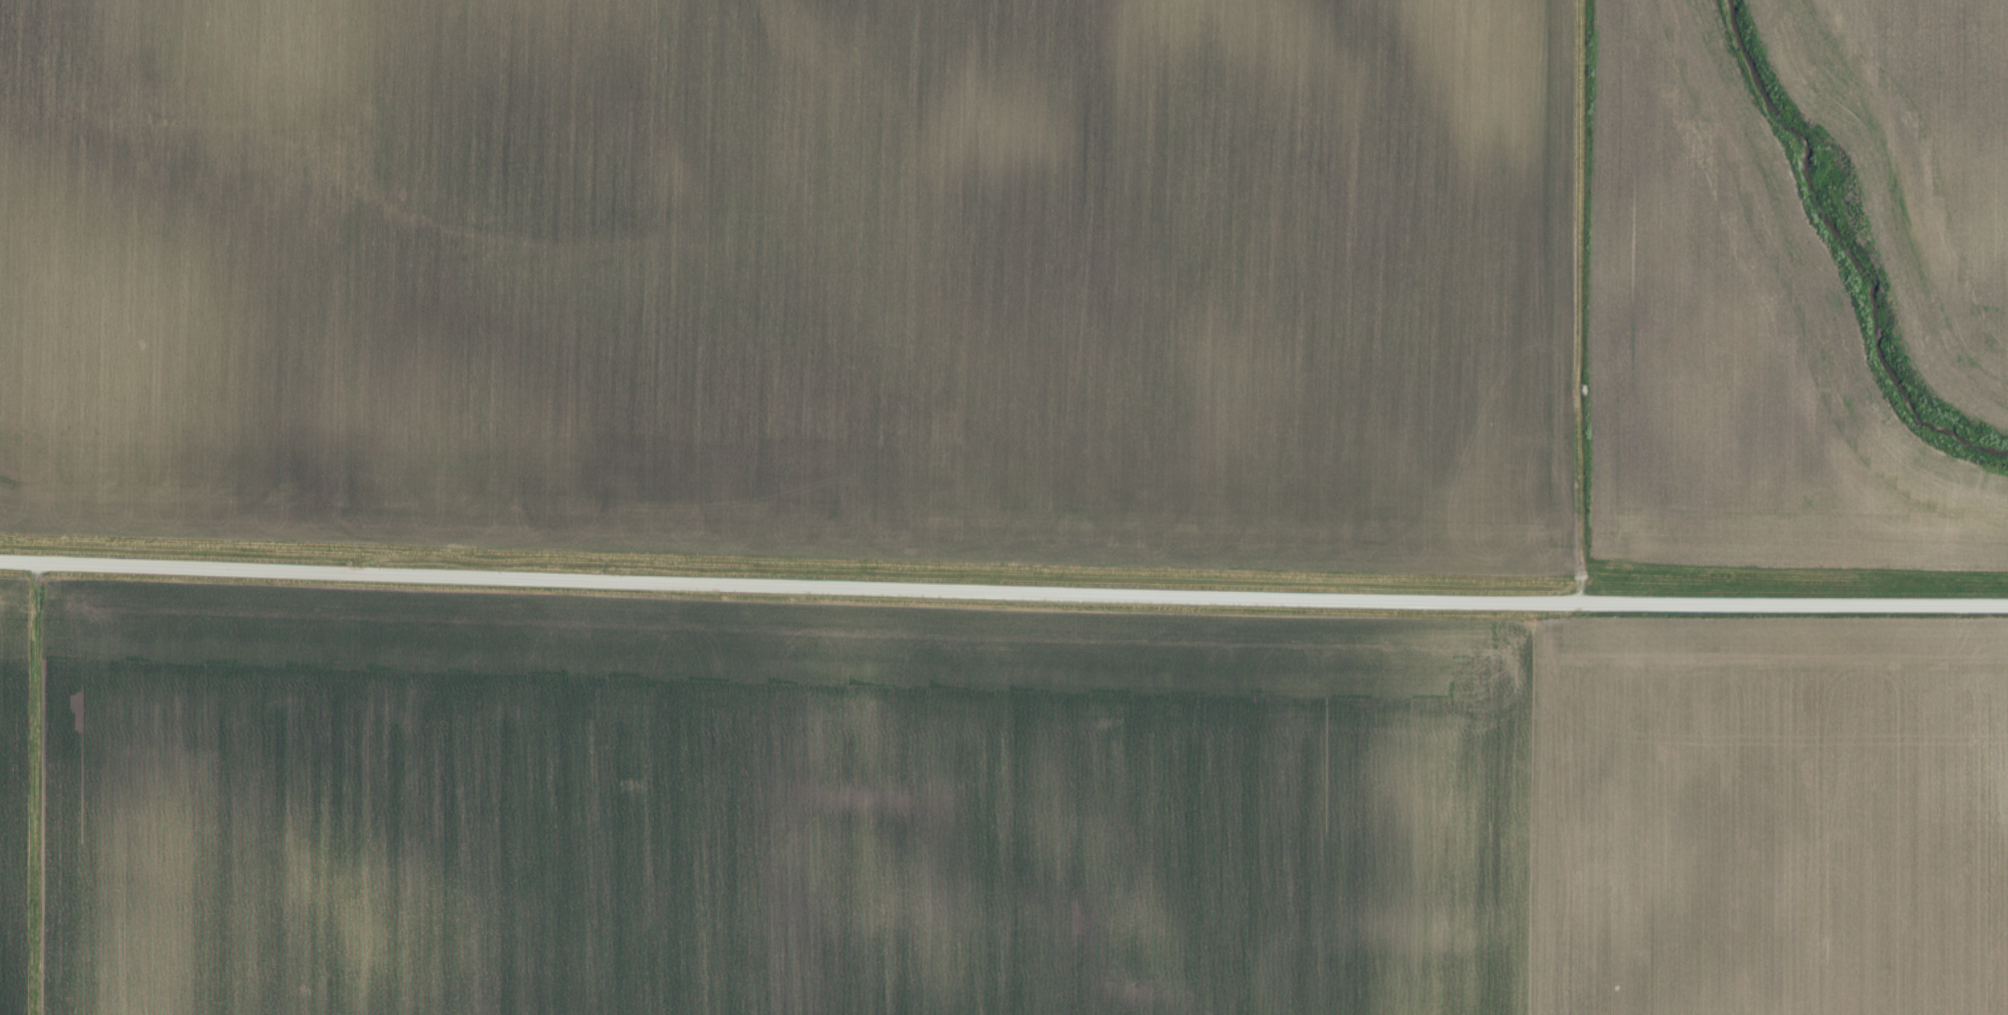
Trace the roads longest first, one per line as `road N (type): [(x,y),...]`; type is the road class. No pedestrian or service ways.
road 1 (residential): [(0,563),(1330,600),(2007,604)]

